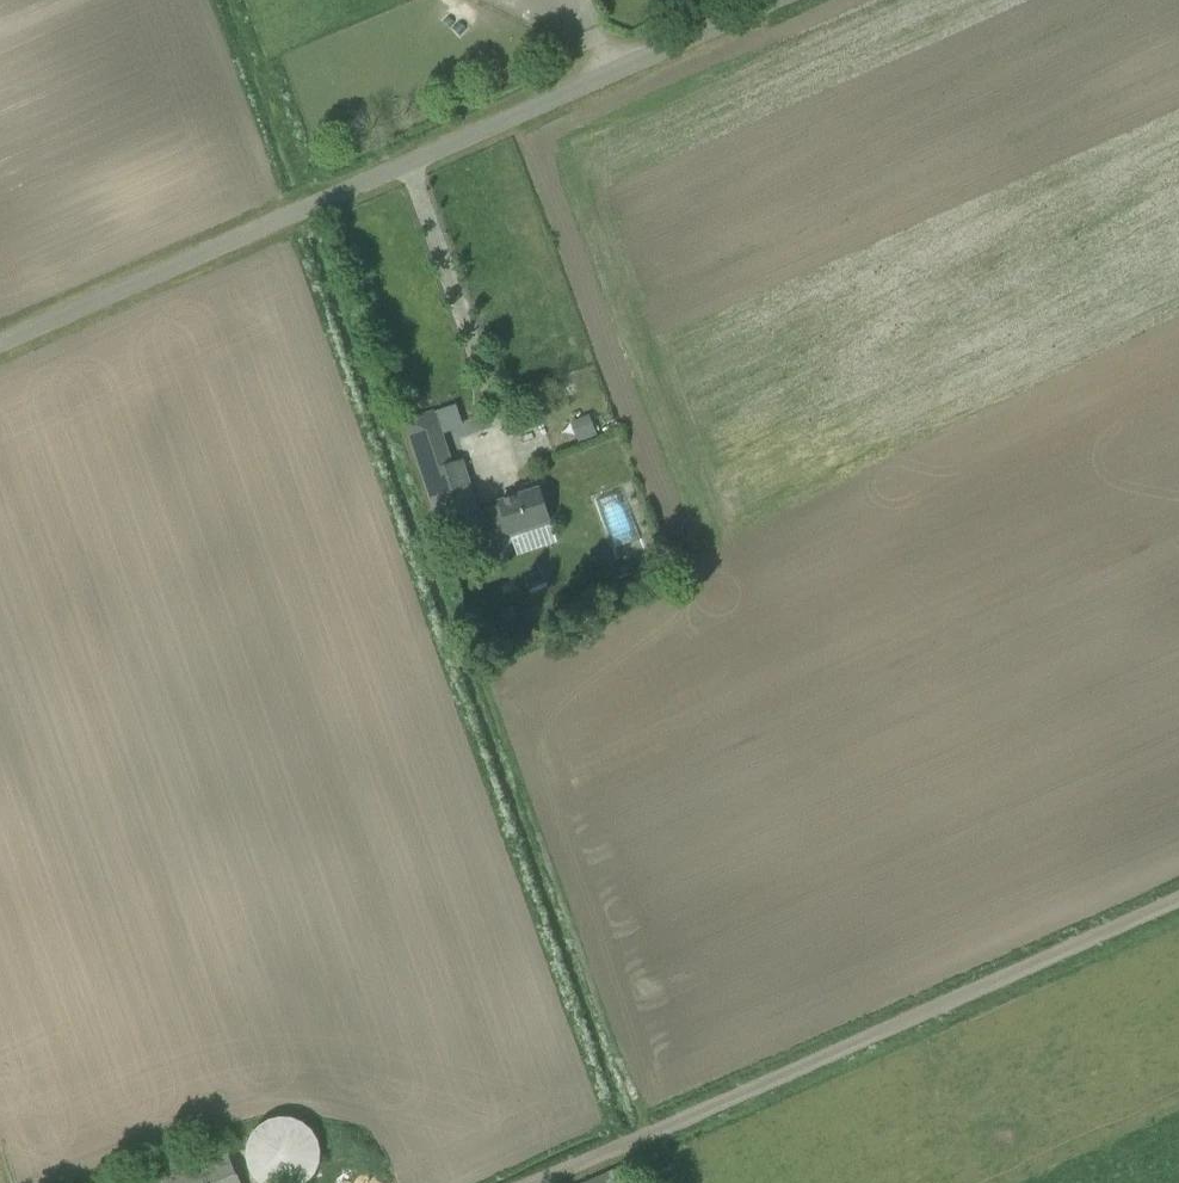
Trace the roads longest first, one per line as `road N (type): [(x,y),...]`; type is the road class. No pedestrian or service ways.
road 1 (unclassified): [(0,343),(770,0)]
road 2 (track): [(540,1182),(1178,899)]

